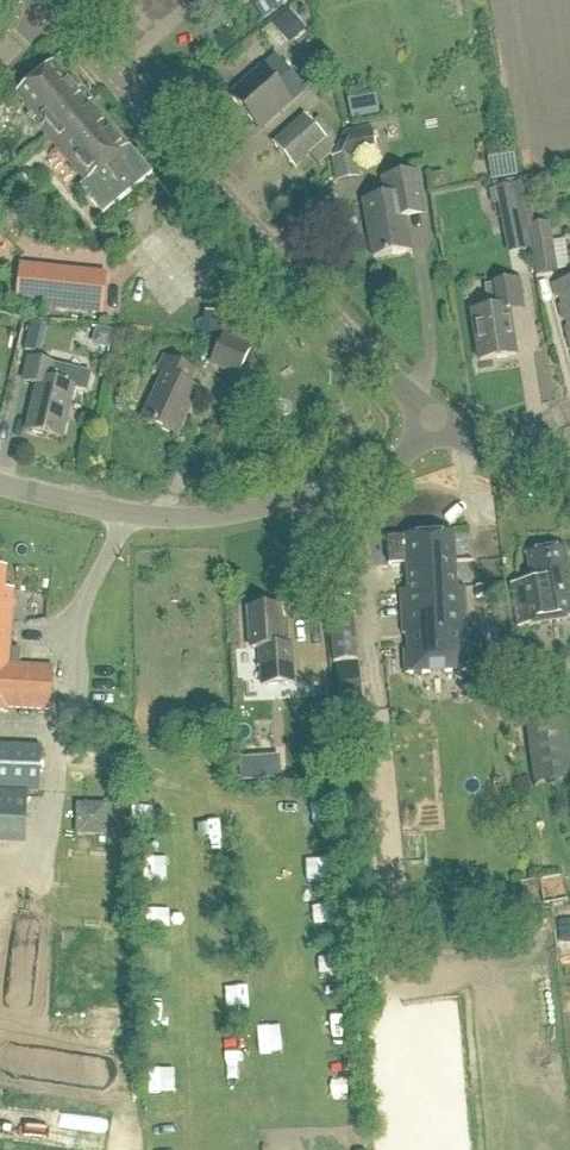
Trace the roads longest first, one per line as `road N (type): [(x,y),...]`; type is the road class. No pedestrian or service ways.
road 1 (tertiary): [(458,436),(364,356),(95,67),(50,7)]
road 2 (tertiary): [(458,436),(194,519),(125,512),(0,482)]

